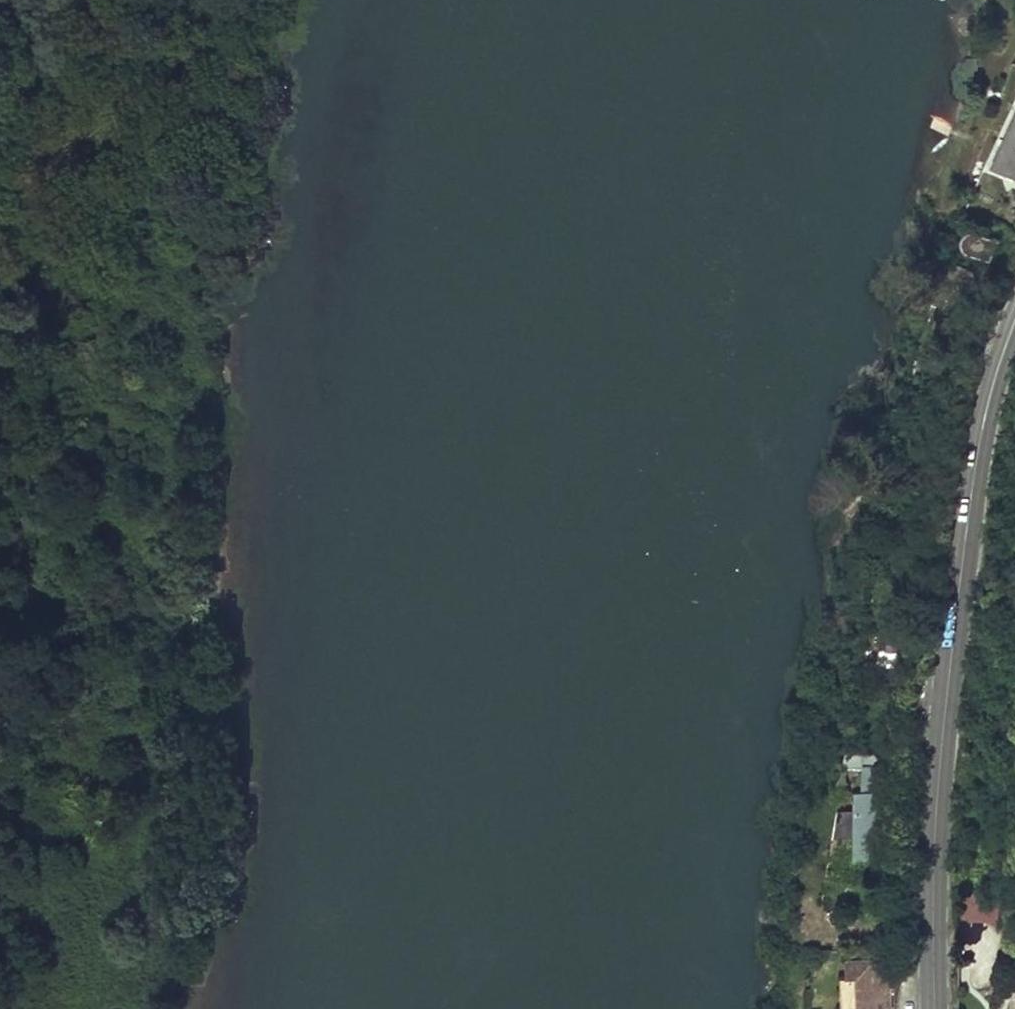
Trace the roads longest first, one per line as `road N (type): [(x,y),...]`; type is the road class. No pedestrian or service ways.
road 1 (secondary): [(935,1008),(939,770),(964,548),(989,397),(1014,323)]

